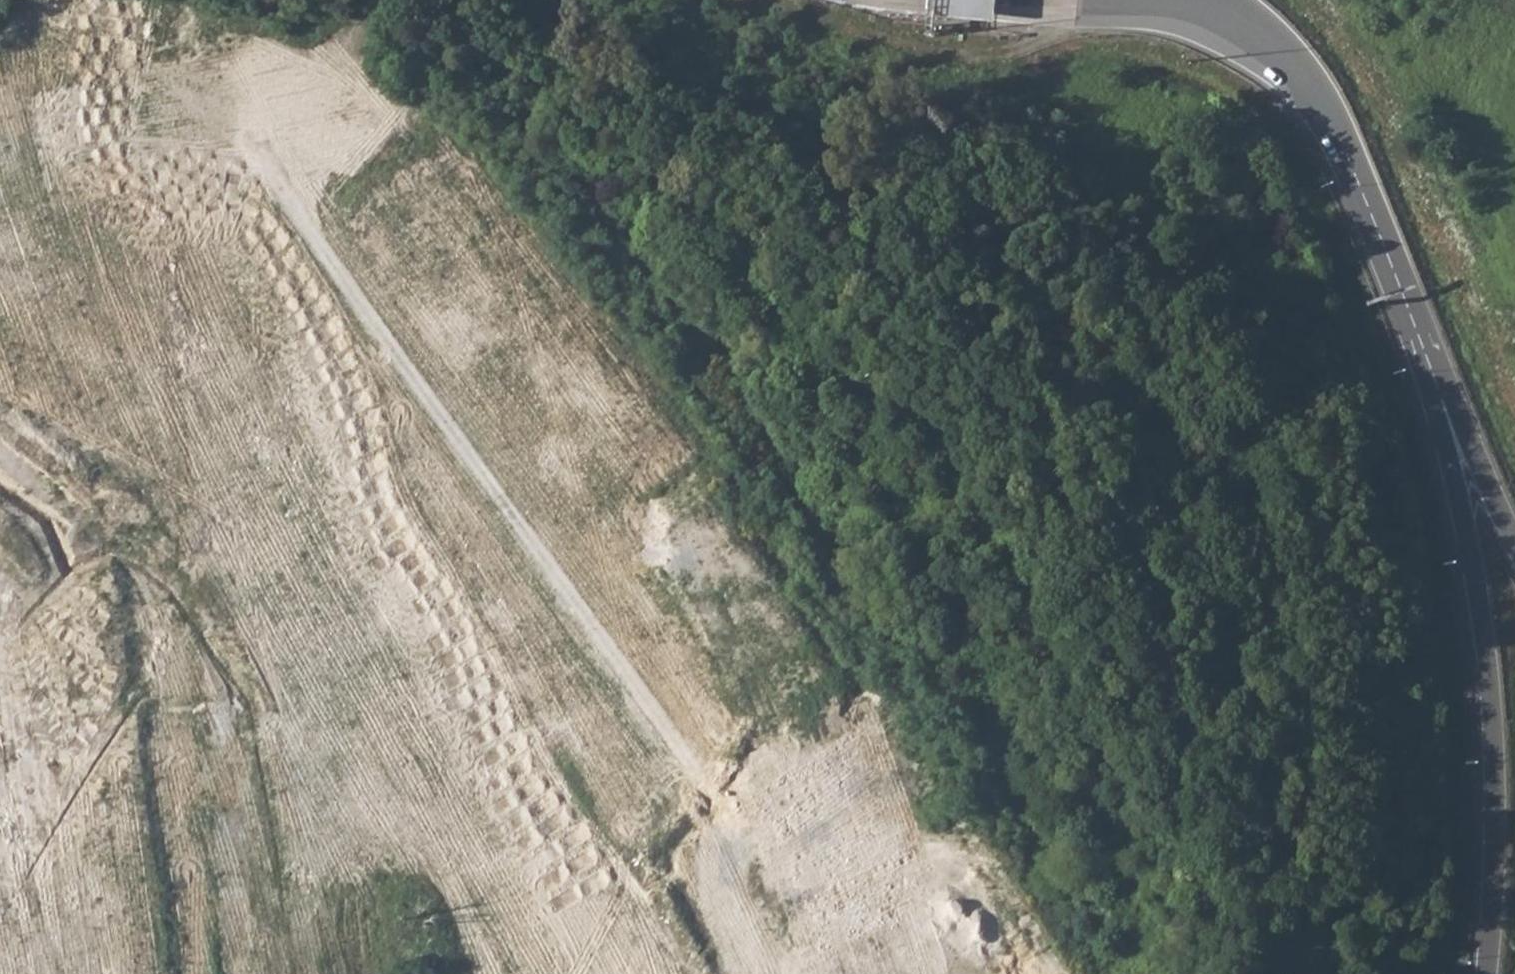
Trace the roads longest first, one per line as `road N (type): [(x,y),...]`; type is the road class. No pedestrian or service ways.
road 1 (residential): [(255,148),(742,767),(770,973)]
road 2 (motorway): [(1442,398),(1490,686),(1496,771),(1486,973)]
road 3 (motorway): [(1196,0),(1279,51),(1331,116),(1442,398)]
road 4 (residential): [(0,622),(75,973)]
road 5 (motorway): [(1442,398),(1466,430),(1514,540)]

